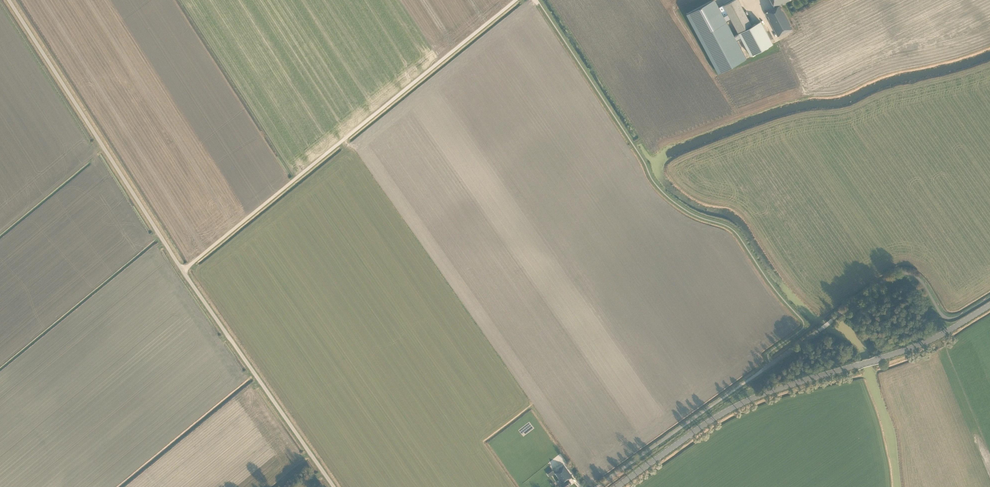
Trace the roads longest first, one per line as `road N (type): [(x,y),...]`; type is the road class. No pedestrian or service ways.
road 1 (unclassified): [(335,486),(9,0)]
road 2 (tertiary): [(615,486),(734,406),(915,346),(989,305)]

